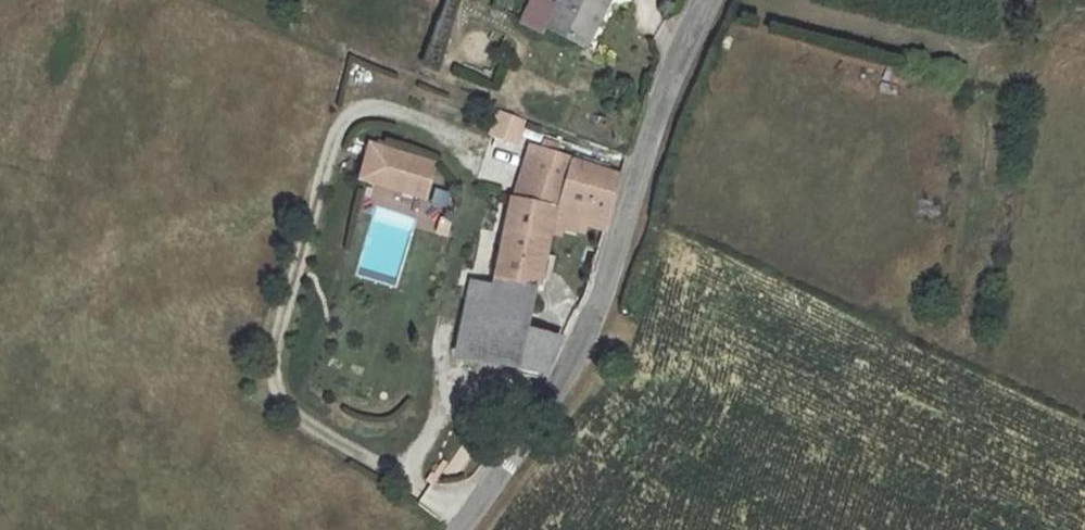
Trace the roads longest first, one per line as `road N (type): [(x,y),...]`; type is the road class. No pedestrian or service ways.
road 1 (unclassified): [(474,529),(498,505),(596,326),(658,116),(710,0)]

